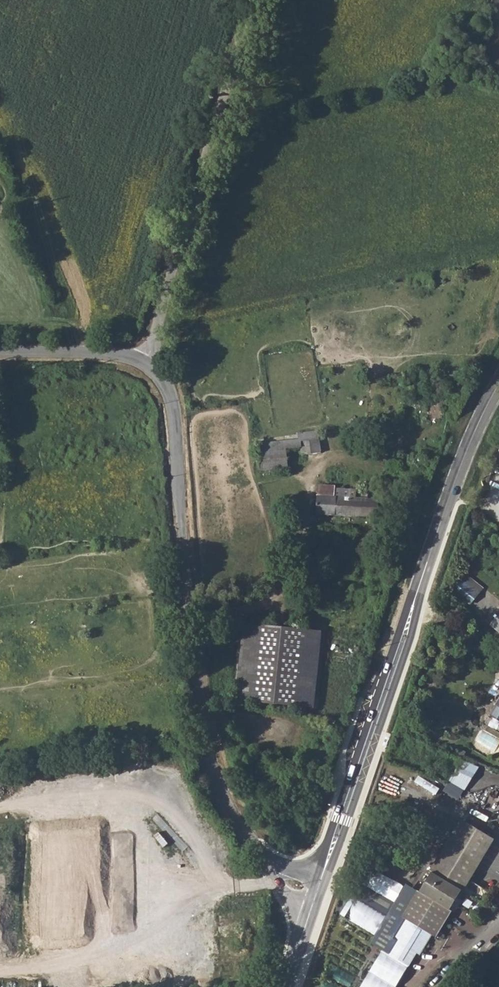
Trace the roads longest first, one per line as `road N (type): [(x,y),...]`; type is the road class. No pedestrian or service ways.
road 1 (tertiary): [(498,382),(466,448),(327,873)]
road 2 (unclassified): [(143,362),(173,400),(211,777),(253,851)]
road 3 (unclassified): [(143,362),(250,0)]
road 4 (unclassified): [(0,352),(85,352),(143,362)]

